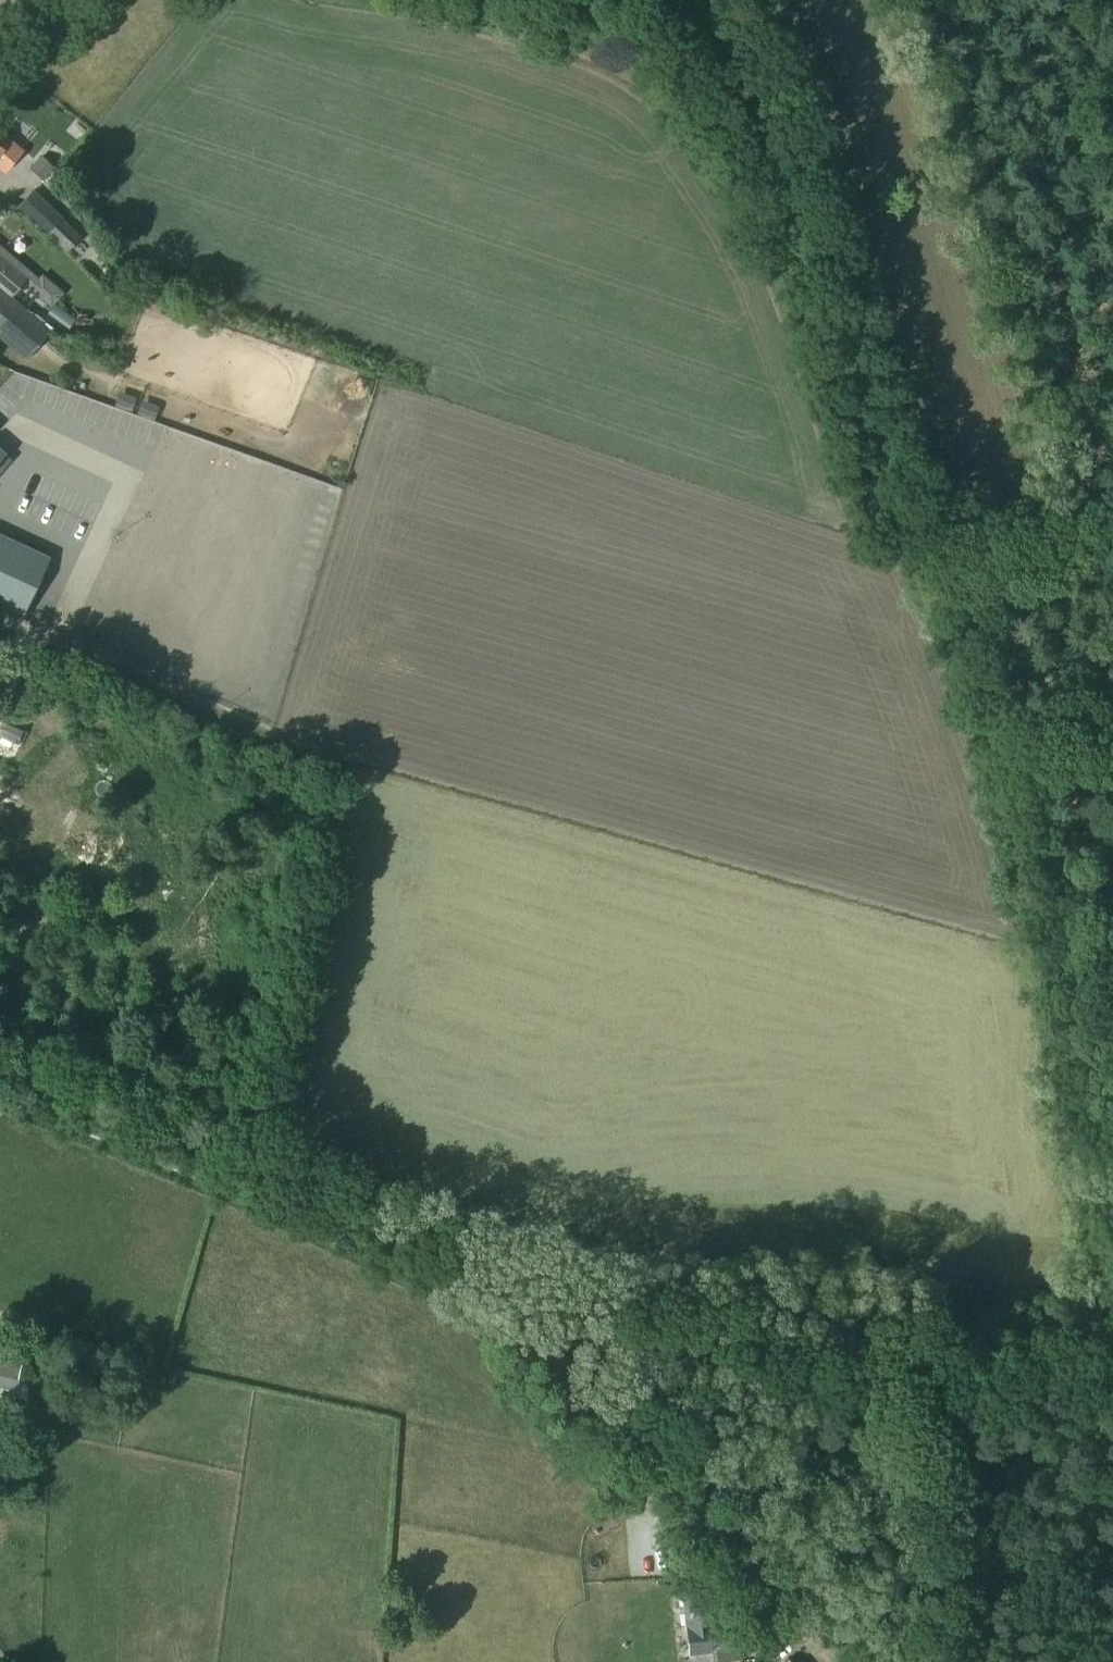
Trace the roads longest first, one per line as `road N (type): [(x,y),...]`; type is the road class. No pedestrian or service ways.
road 1 (track): [(532,1332),(333,1231),(0,1096)]
road 2 (track): [(1112,969),(1050,762),(965,533)]
road 3 (track): [(843,1661),(532,1332)]

